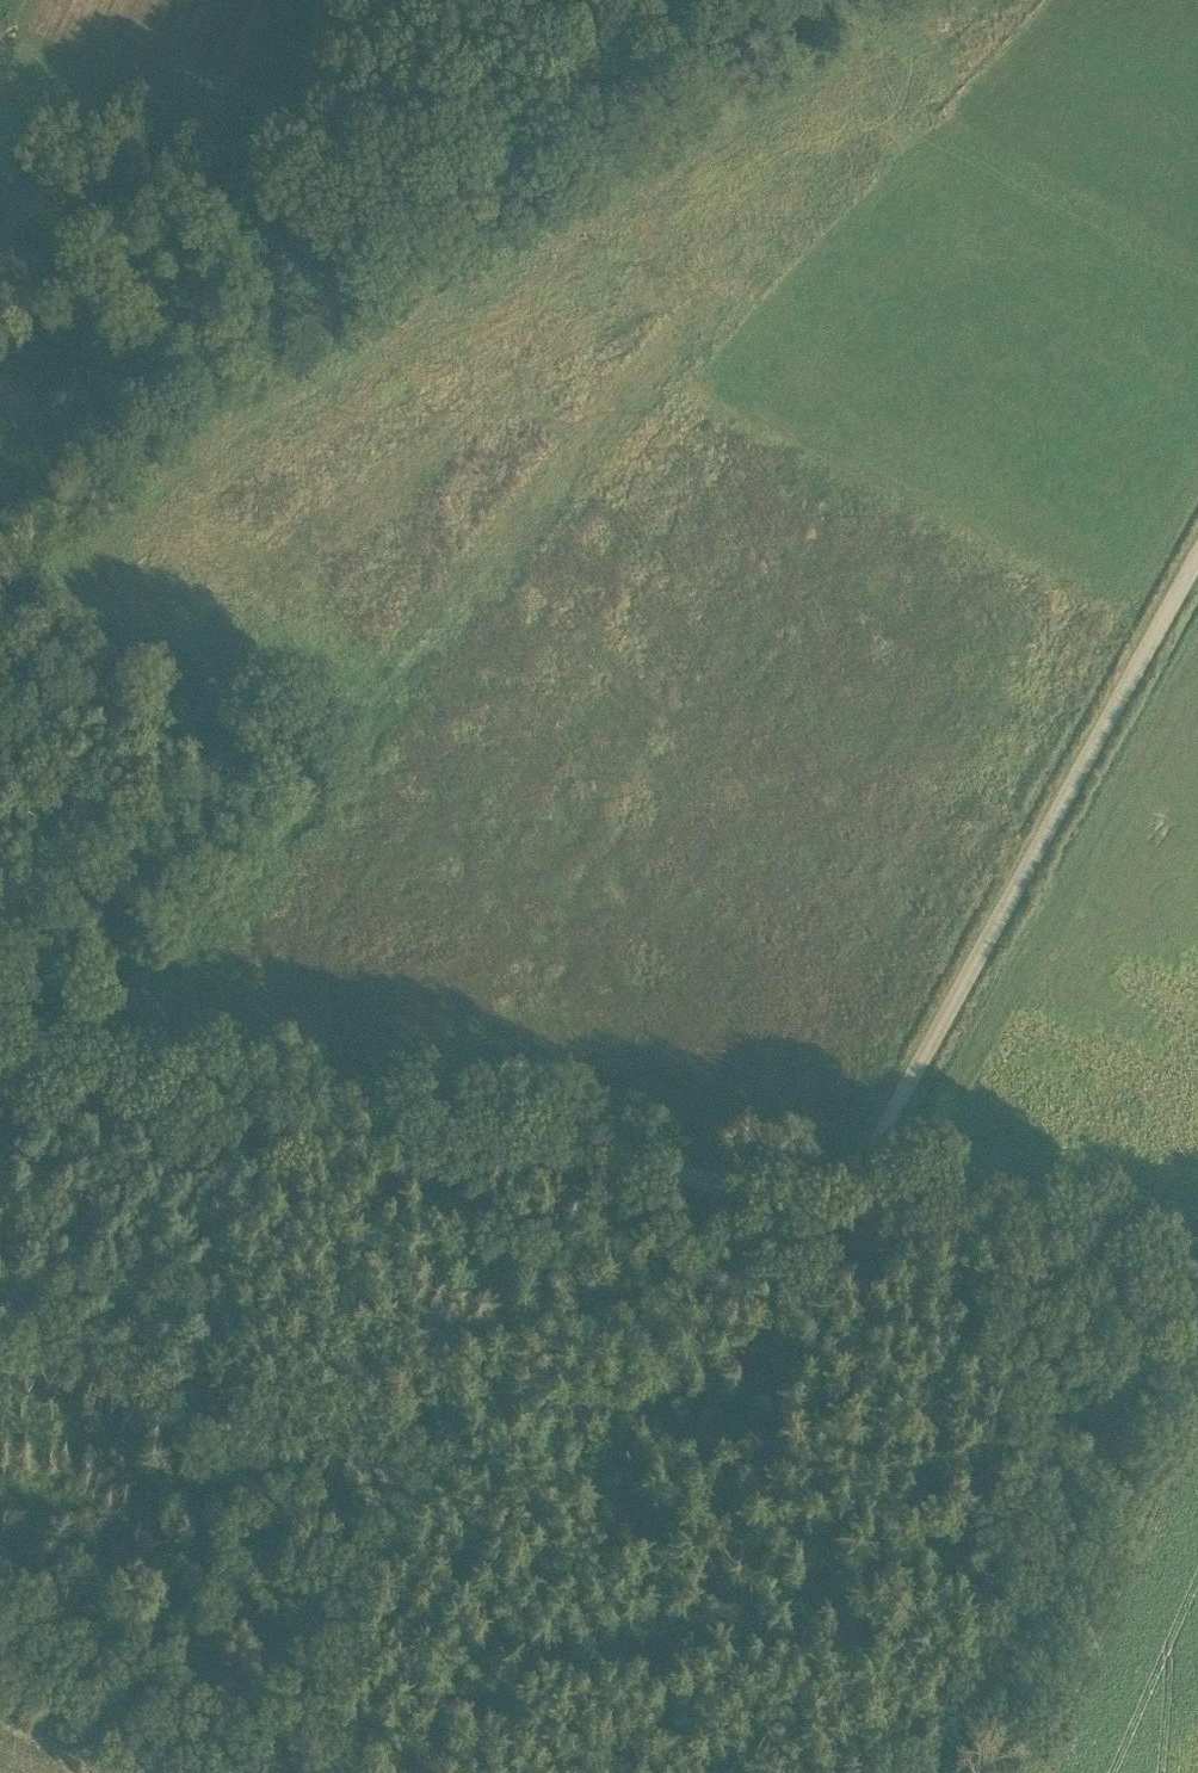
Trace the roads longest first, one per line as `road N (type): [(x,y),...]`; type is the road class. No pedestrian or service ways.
road 1 (unclassified): [(838,1228),(0,1052)]
road 2 (unclassified): [(838,1228),(1197,555)]
road 3 (unclassified): [(1197,1293),(838,1228)]

